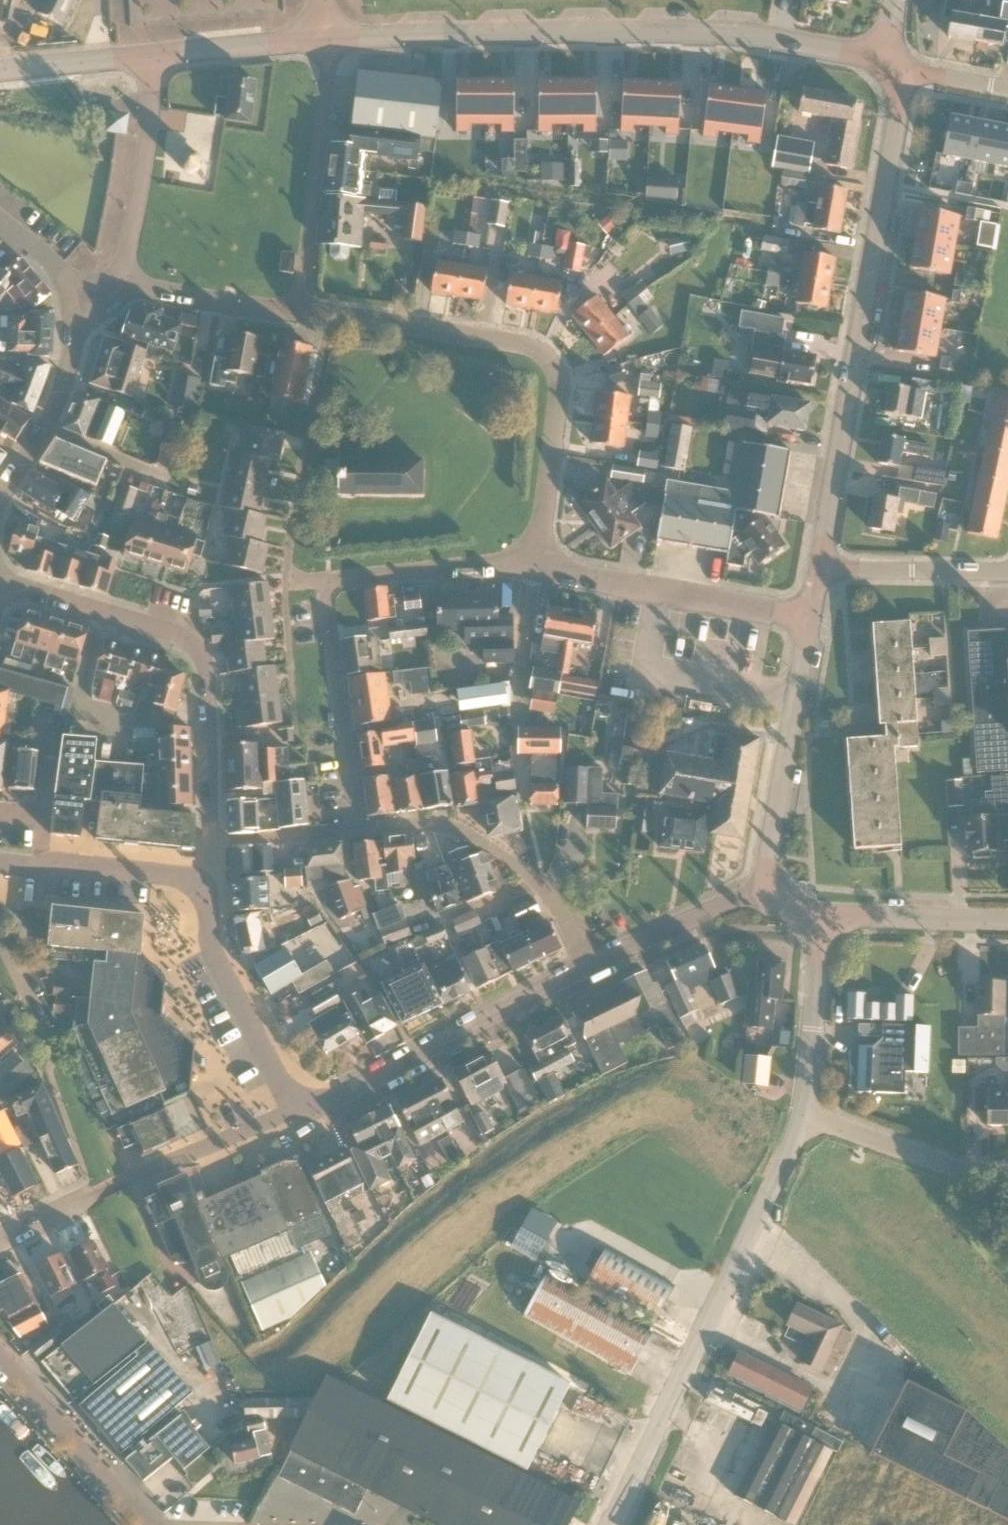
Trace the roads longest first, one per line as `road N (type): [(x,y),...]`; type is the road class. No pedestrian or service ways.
road 1 (tertiary): [(886,56),(781,38),(633,30),(330,43)]
road 2 (tertiary): [(818,568),(906,68)]
road 3 (residential): [(540,571),(558,378),(532,346),(299,309)]
road 4 (residential): [(358,833),(328,585),(540,571)]
road 5 (unclassified): [(611,1524),(806,1113)]
road 6 (residential): [(215,843),(201,654),(186,639),(0,582)]
road 7 (residential): [(293,1108),(317,1106),(417,1060),(587,968)]
road 8 (residential): [(0,1242),(293,1108)]
road 9 (residential): [(587,968),(539,887),(464,831),(443,823),(358,833)]
road 10 (tertiary): [(762,887),(810,615)]
road 11 (residential): [(810,615),(540,571)]
road 12 (residential): [(299,309),(330,43)]
road 13 (residential): [(293,1108),(216,965),(200,892)]
road 14 (unclassified): [(153,1524),(0,1355)]
road 15 (residential): [(123,279),(148,133),(150,55)]
road 16 (residential): [(1007,1173),(979,1172),(806,1113)]
road 17 (residential): [(200,892),(185,877),(157,873),(0,861)]
road 18 (unclassified): [(806,1113),(822,915)]
road 19 (residential): [(587,968),(705,906),(762,887)]
road 20 (residential): [(0,505),(45,430),(76,330)]
road 21 (residential): [(1007,569),(818,568)]
road 22 (tertiary): [(1007,917),(822,915)]
road 23 (tertiary): [(330,43),(150,55)]
road 24 (residential): [(299,309),(123,279)]
road 25 (tertiary): [(150,55),(0,70)]
road 26 (residential): [(358,833),(215,843)]

